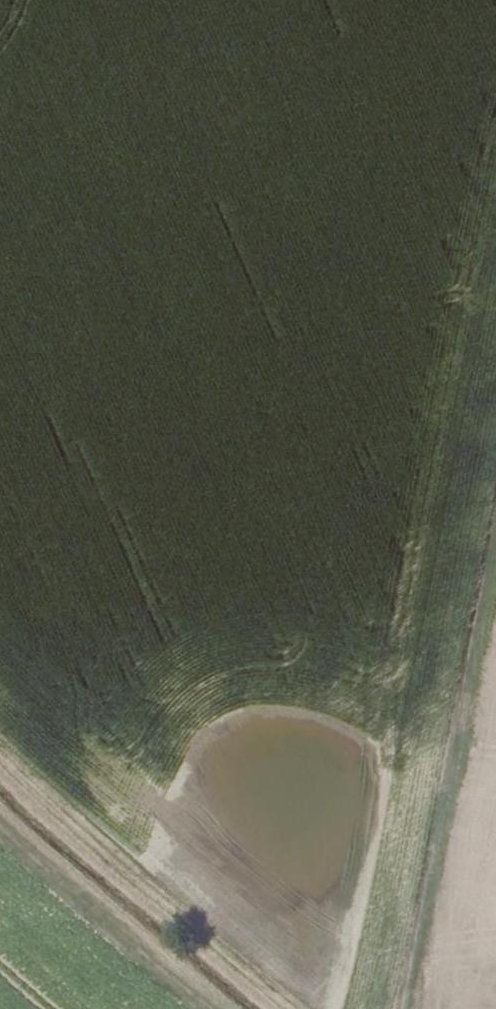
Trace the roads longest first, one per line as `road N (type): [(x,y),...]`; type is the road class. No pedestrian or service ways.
road 1 (track): [(432,1008),(495,680)]

